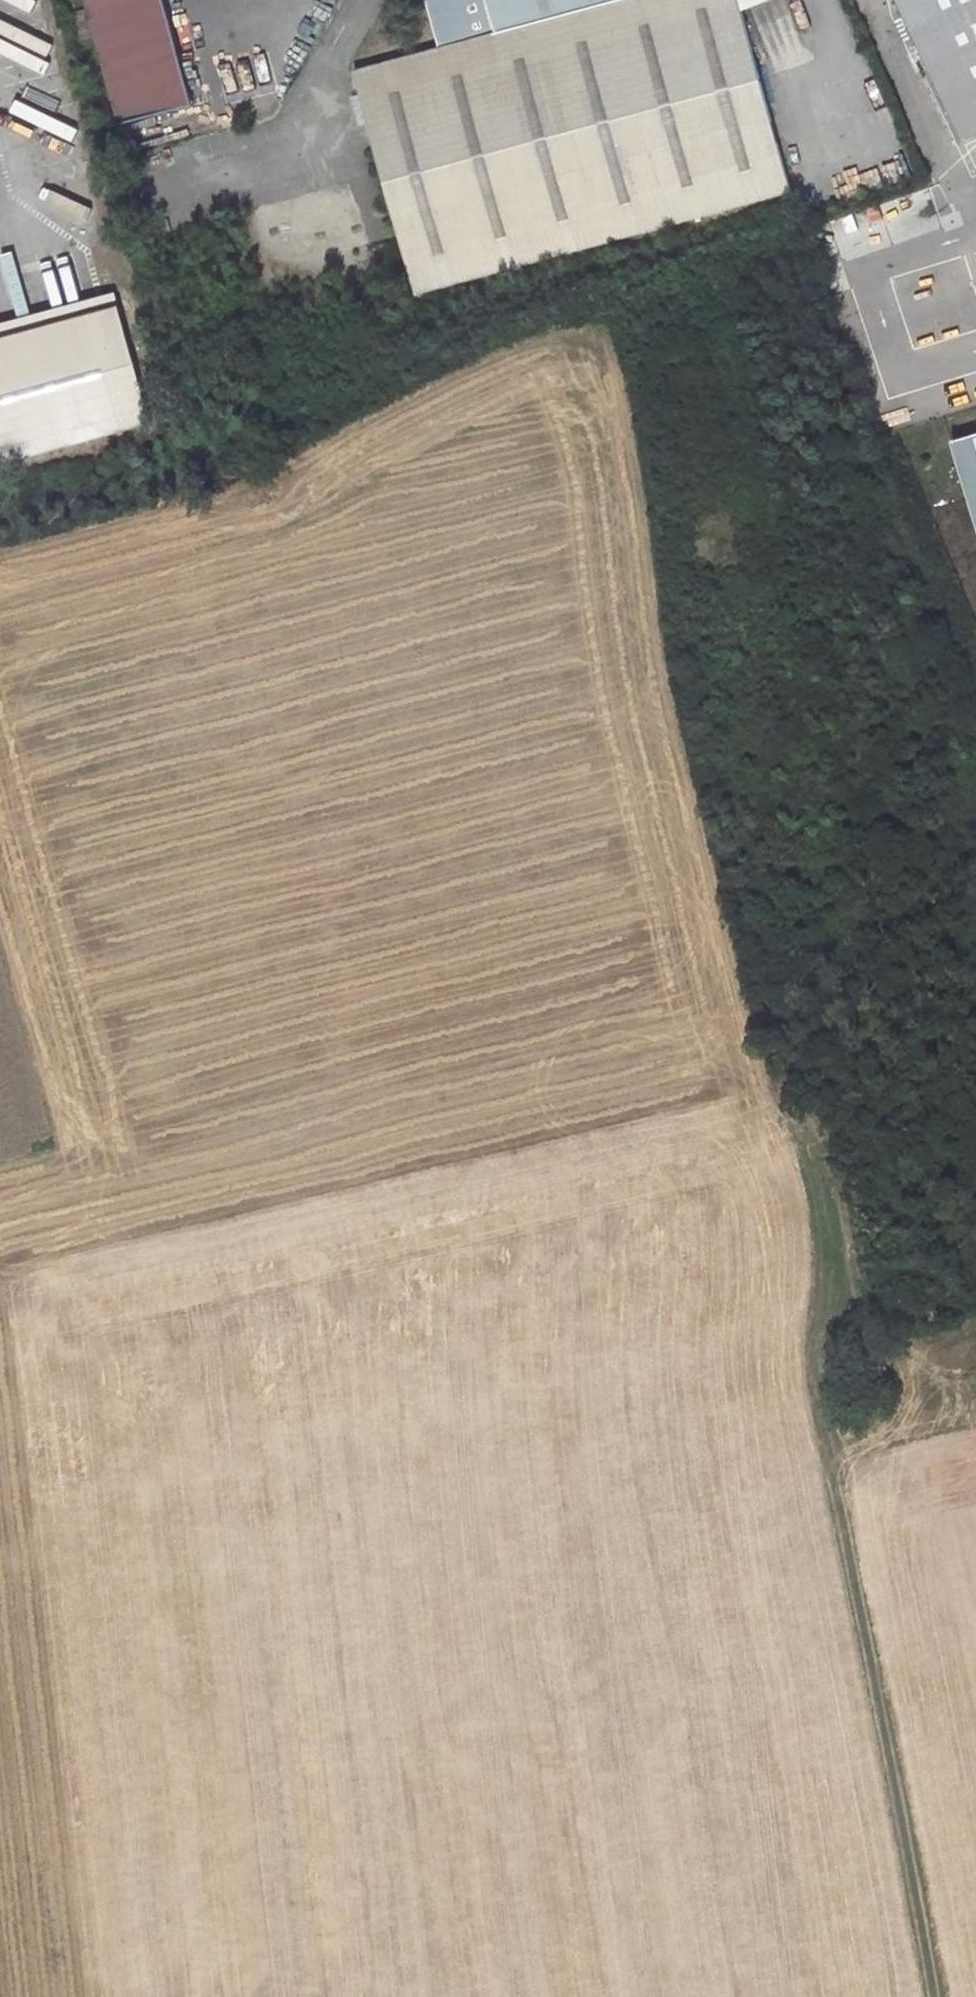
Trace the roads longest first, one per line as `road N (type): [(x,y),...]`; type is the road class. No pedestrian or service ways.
road 1 (track): [(934,1996),(839,1461),(814,1373)]

